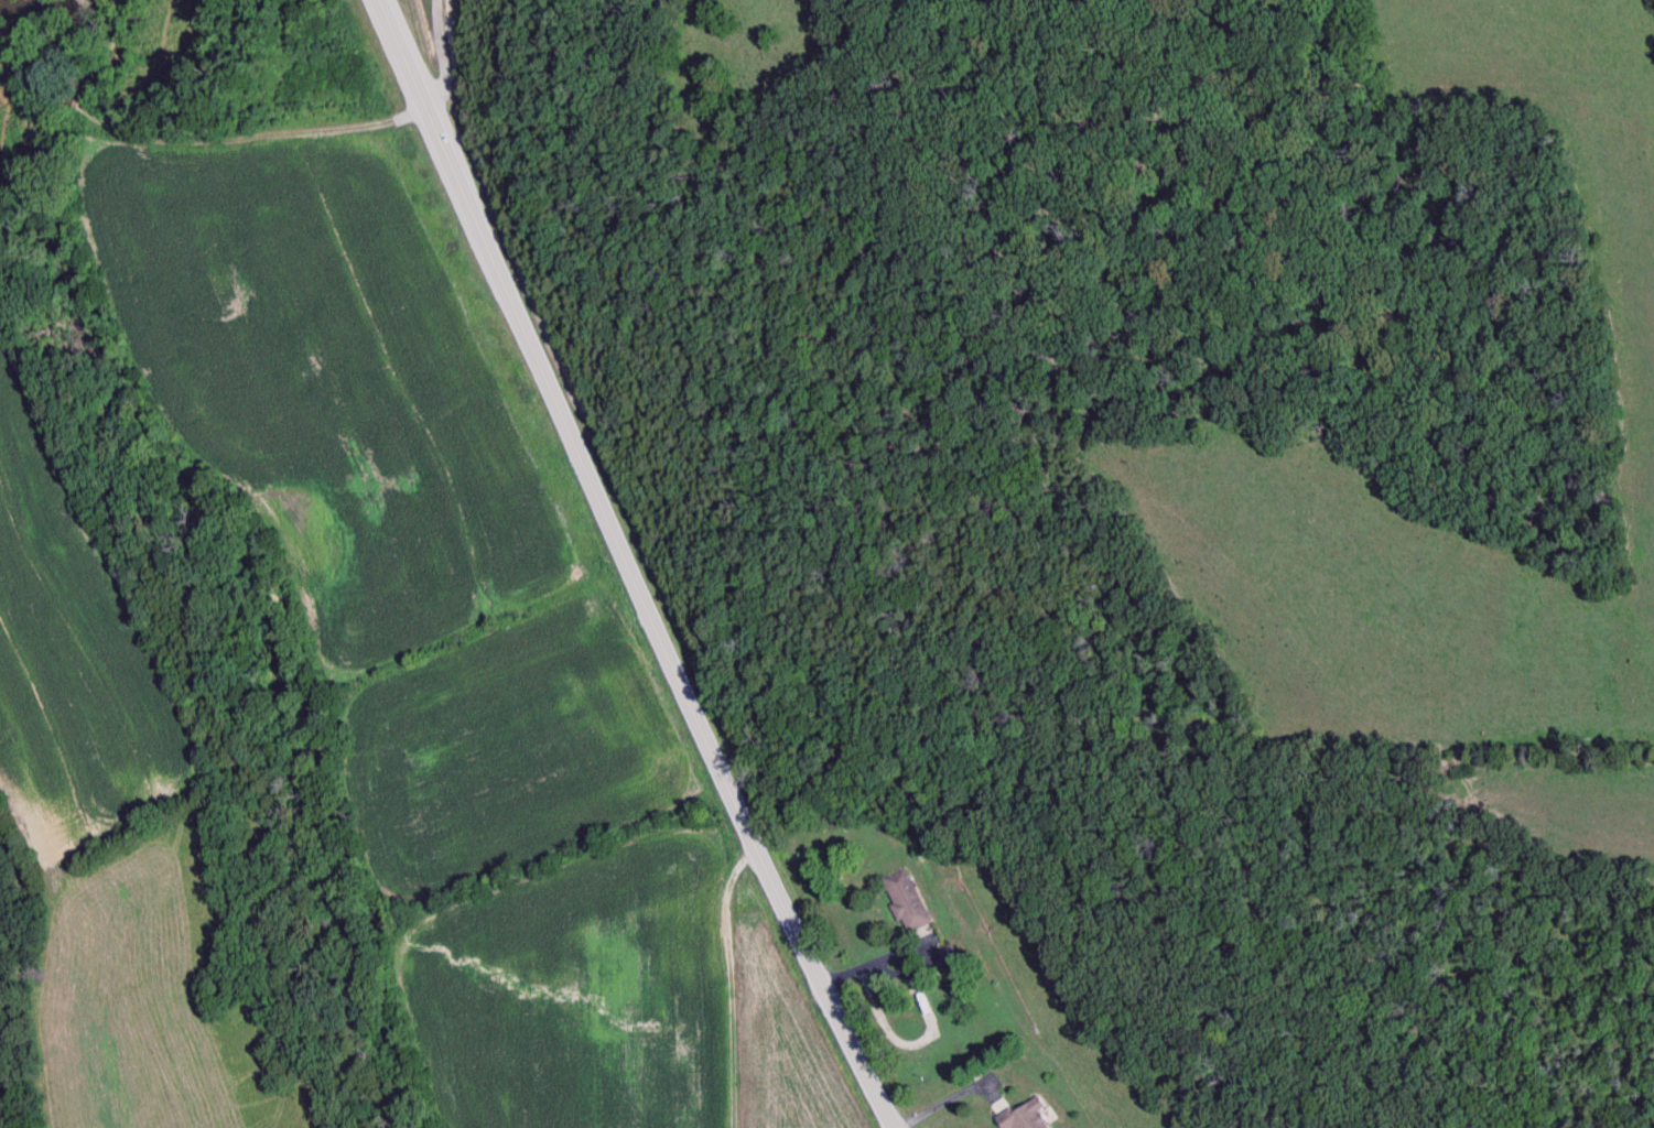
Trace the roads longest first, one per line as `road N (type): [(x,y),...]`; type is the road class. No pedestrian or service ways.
road 1 (secondary): [(881,1127),(843,1058),(687,671),(375,0)]

